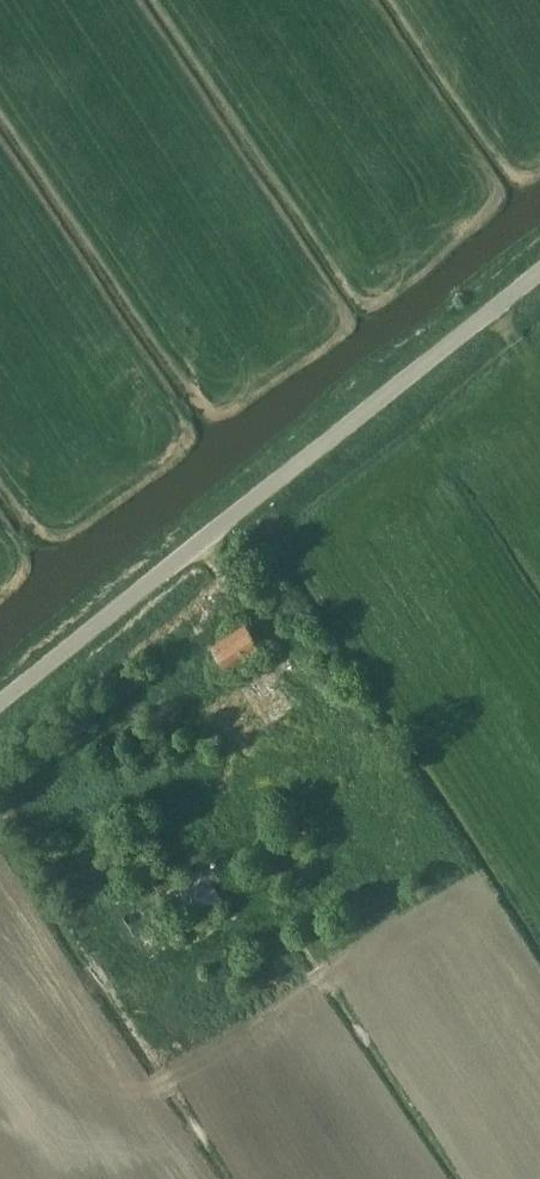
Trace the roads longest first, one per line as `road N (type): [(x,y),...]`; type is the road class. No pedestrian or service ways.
road 1 (unclassified): [(0,700),(539,271)]
road 2 (track): [(377,1027),(236,1117),(149,1145),(0,1032)]

